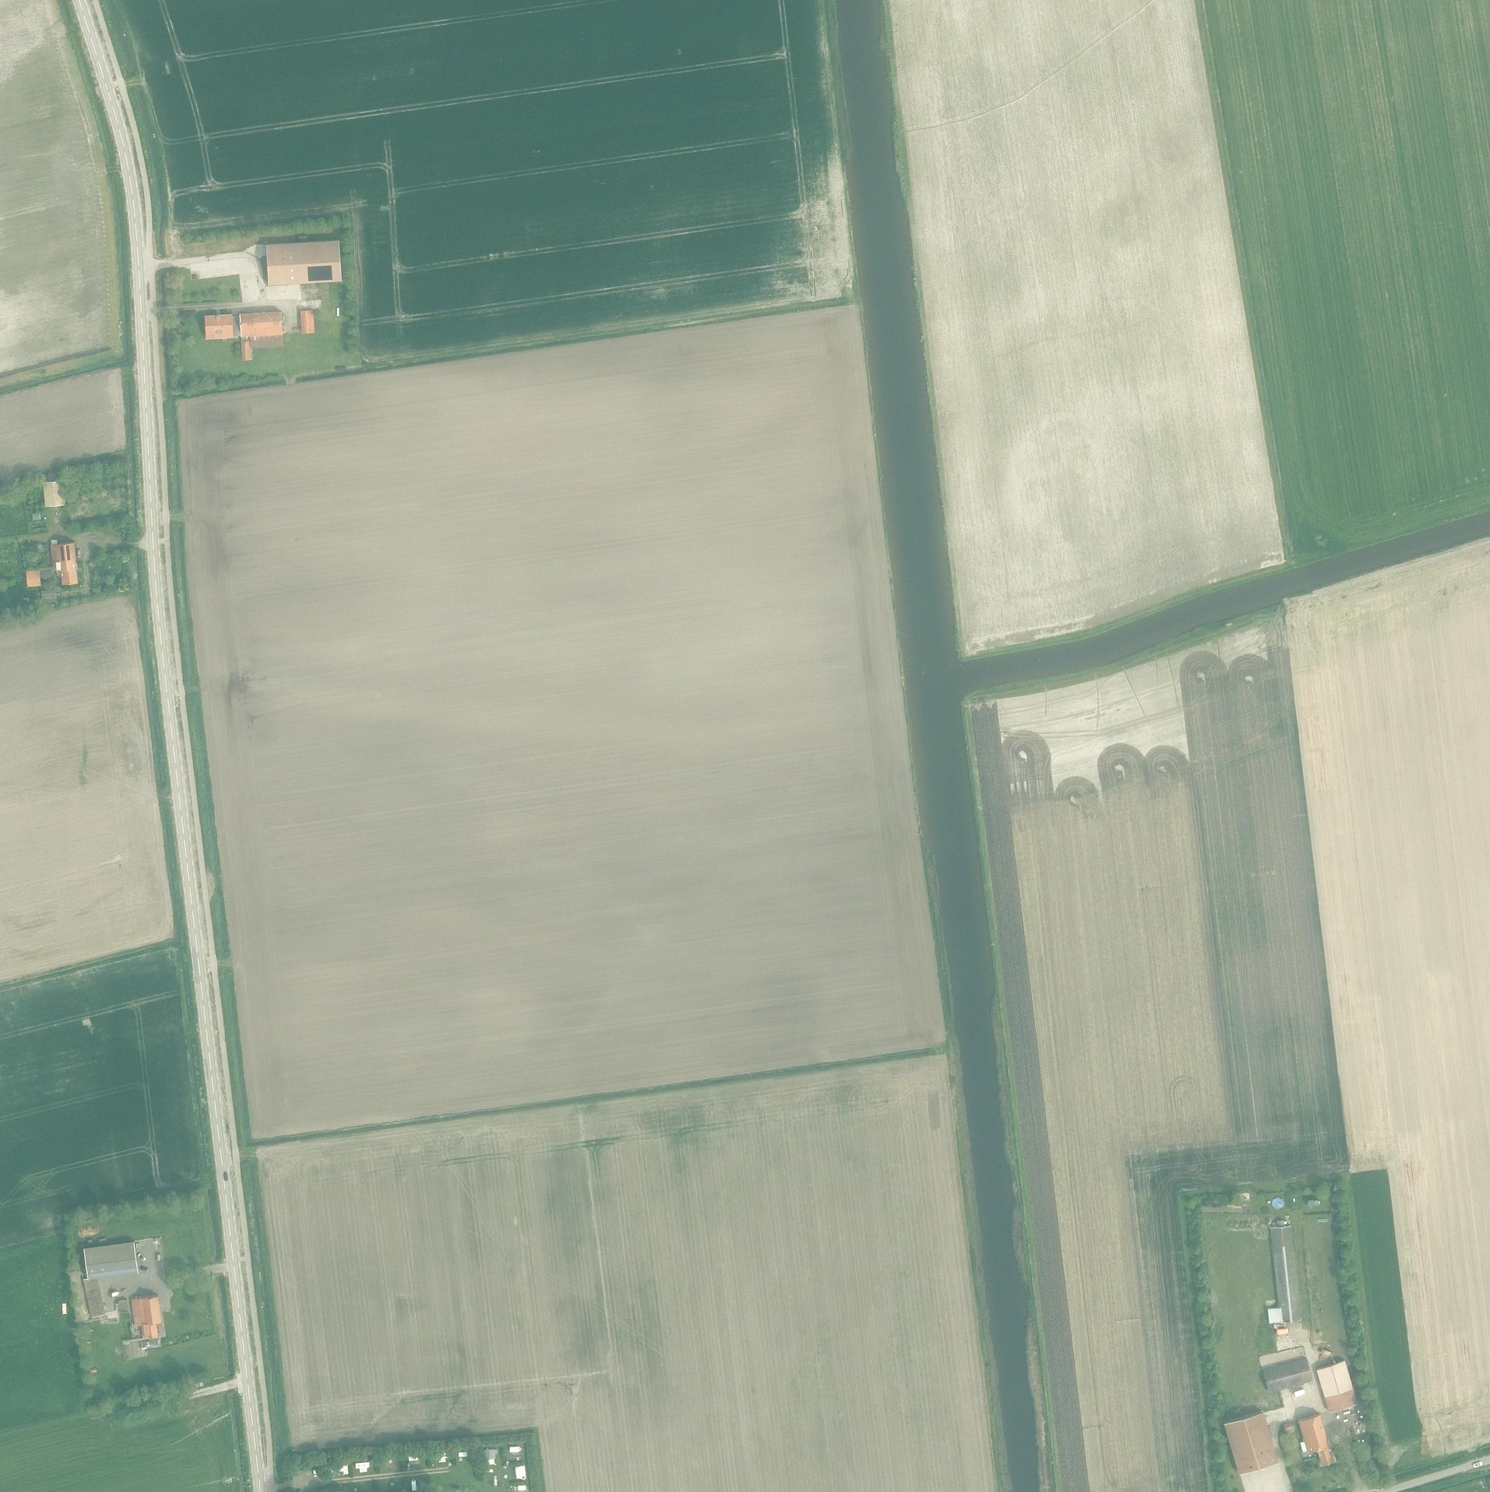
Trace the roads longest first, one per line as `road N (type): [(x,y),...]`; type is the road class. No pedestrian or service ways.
road 1 (tertiary): [(261,1491),(164,672),(132,204),(123,135),(81,0)]
road 2 (track): [(449,1469),(261,1489)]

